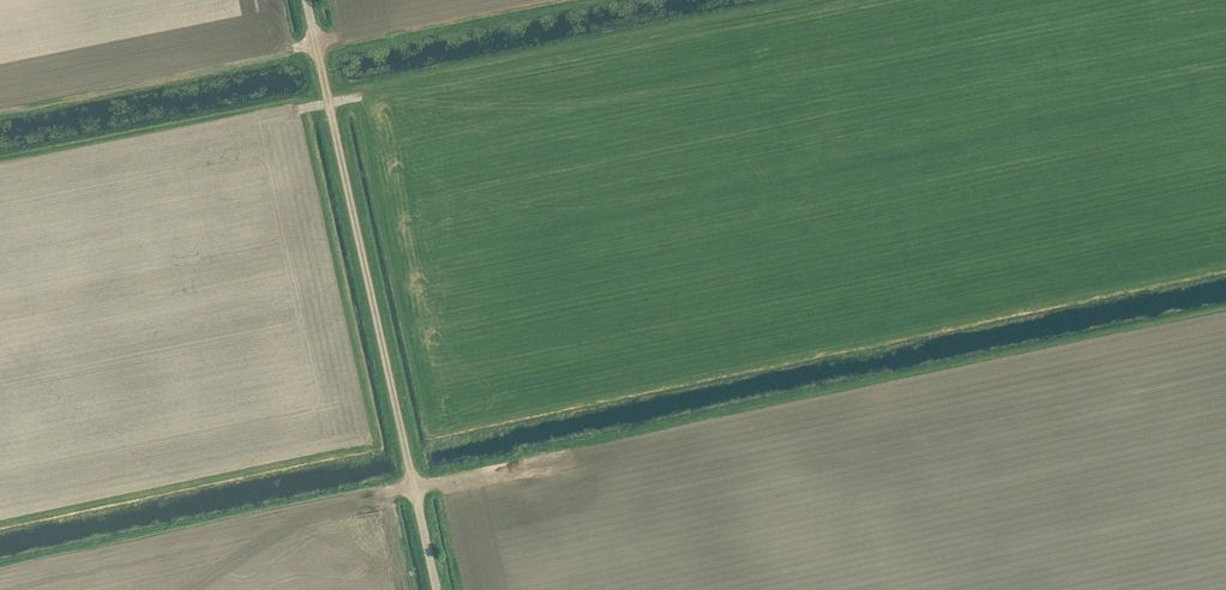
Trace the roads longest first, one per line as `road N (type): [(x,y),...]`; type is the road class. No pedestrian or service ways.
road 1 (unclassified): [(437,589),(306,0)]

